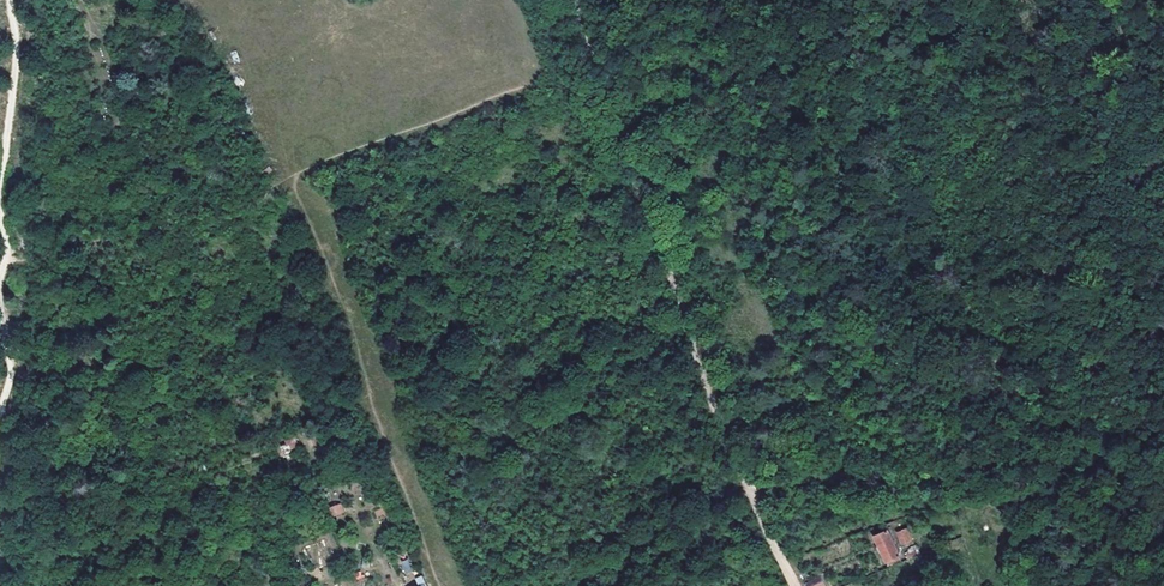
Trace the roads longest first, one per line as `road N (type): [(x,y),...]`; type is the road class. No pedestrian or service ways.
road 1 (track): [(753,491),(589,45),(580,0)]

